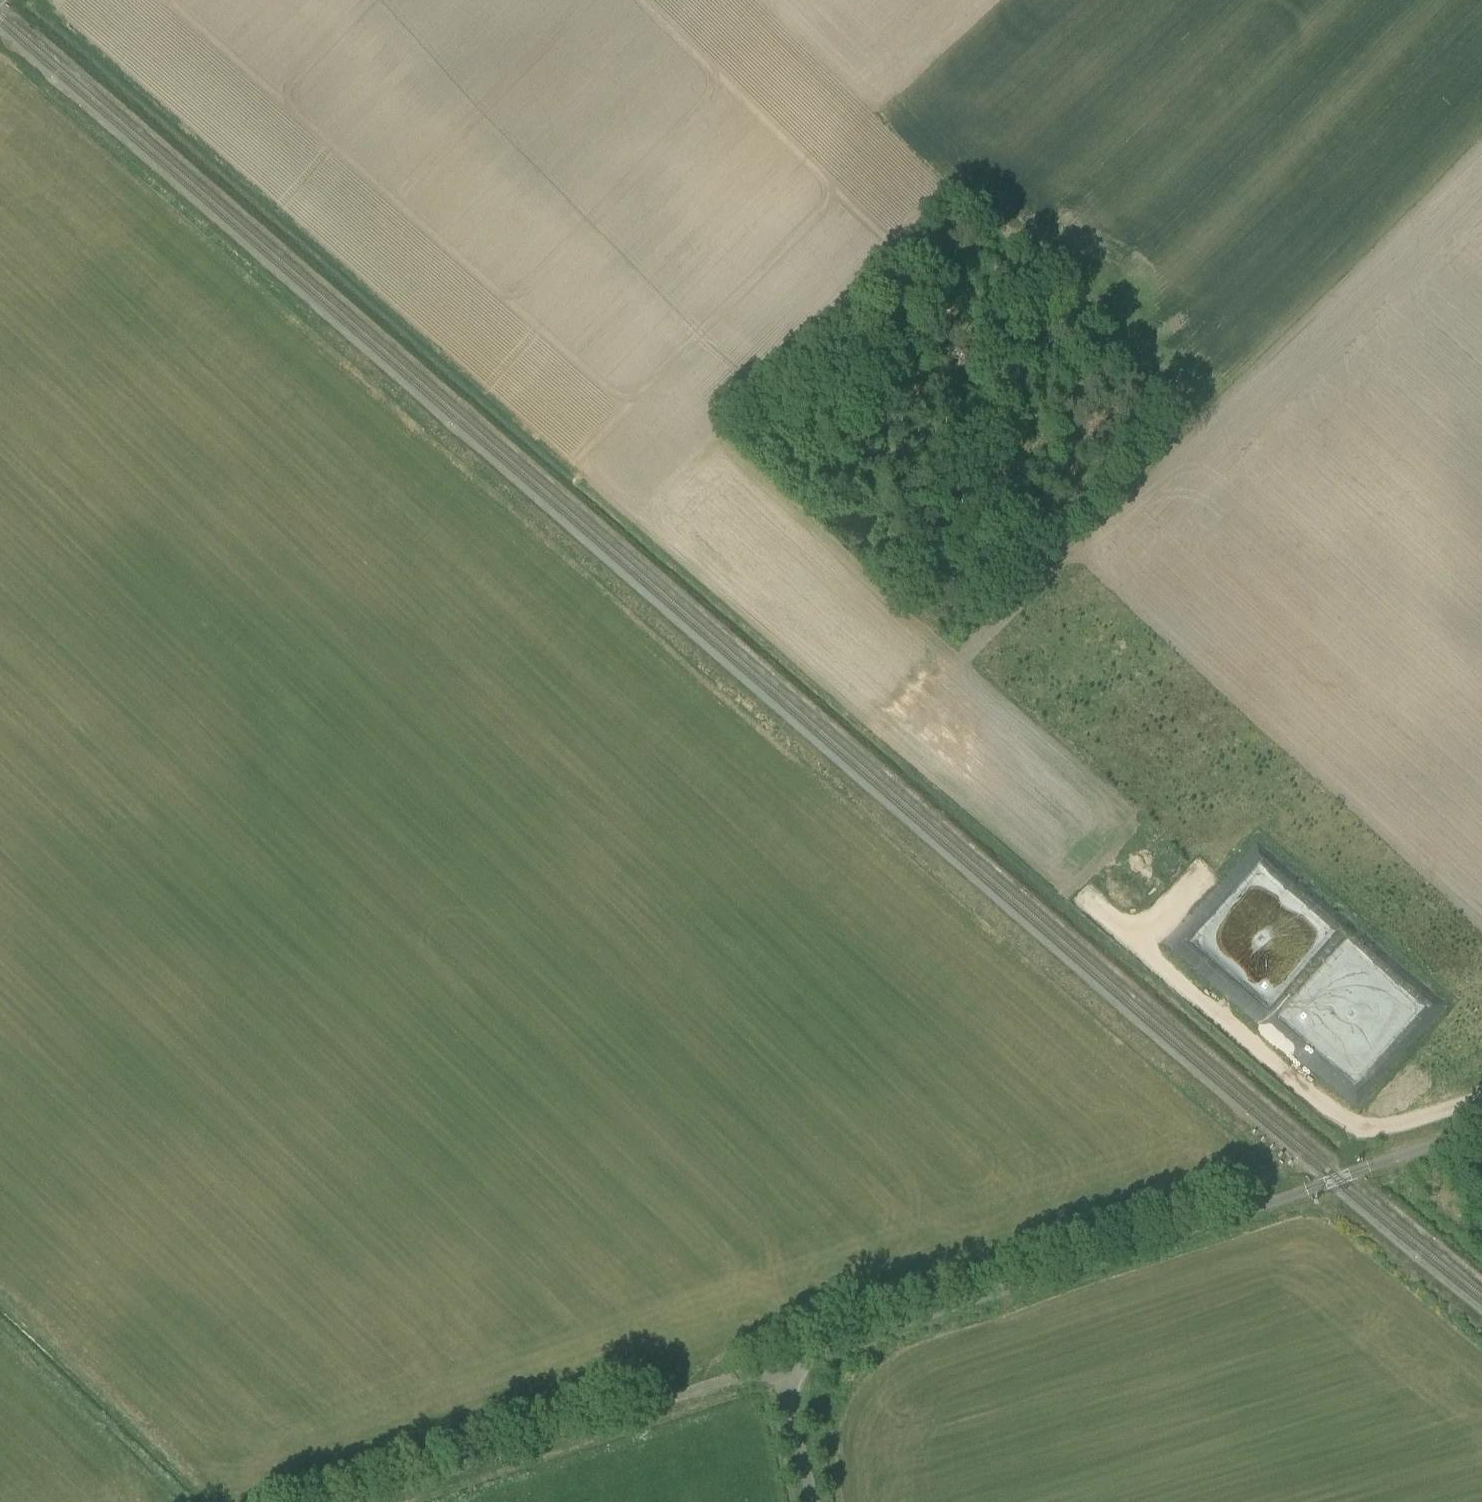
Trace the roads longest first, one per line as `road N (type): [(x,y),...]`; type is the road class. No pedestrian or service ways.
road 1 (unclassified): [(784,1371),(1281,1199)]
road 2 (unclassified): [(369,1501),(747,1373),(784,1371)]
road 3 (unclassified): [(784,1371),(818,1501)]

